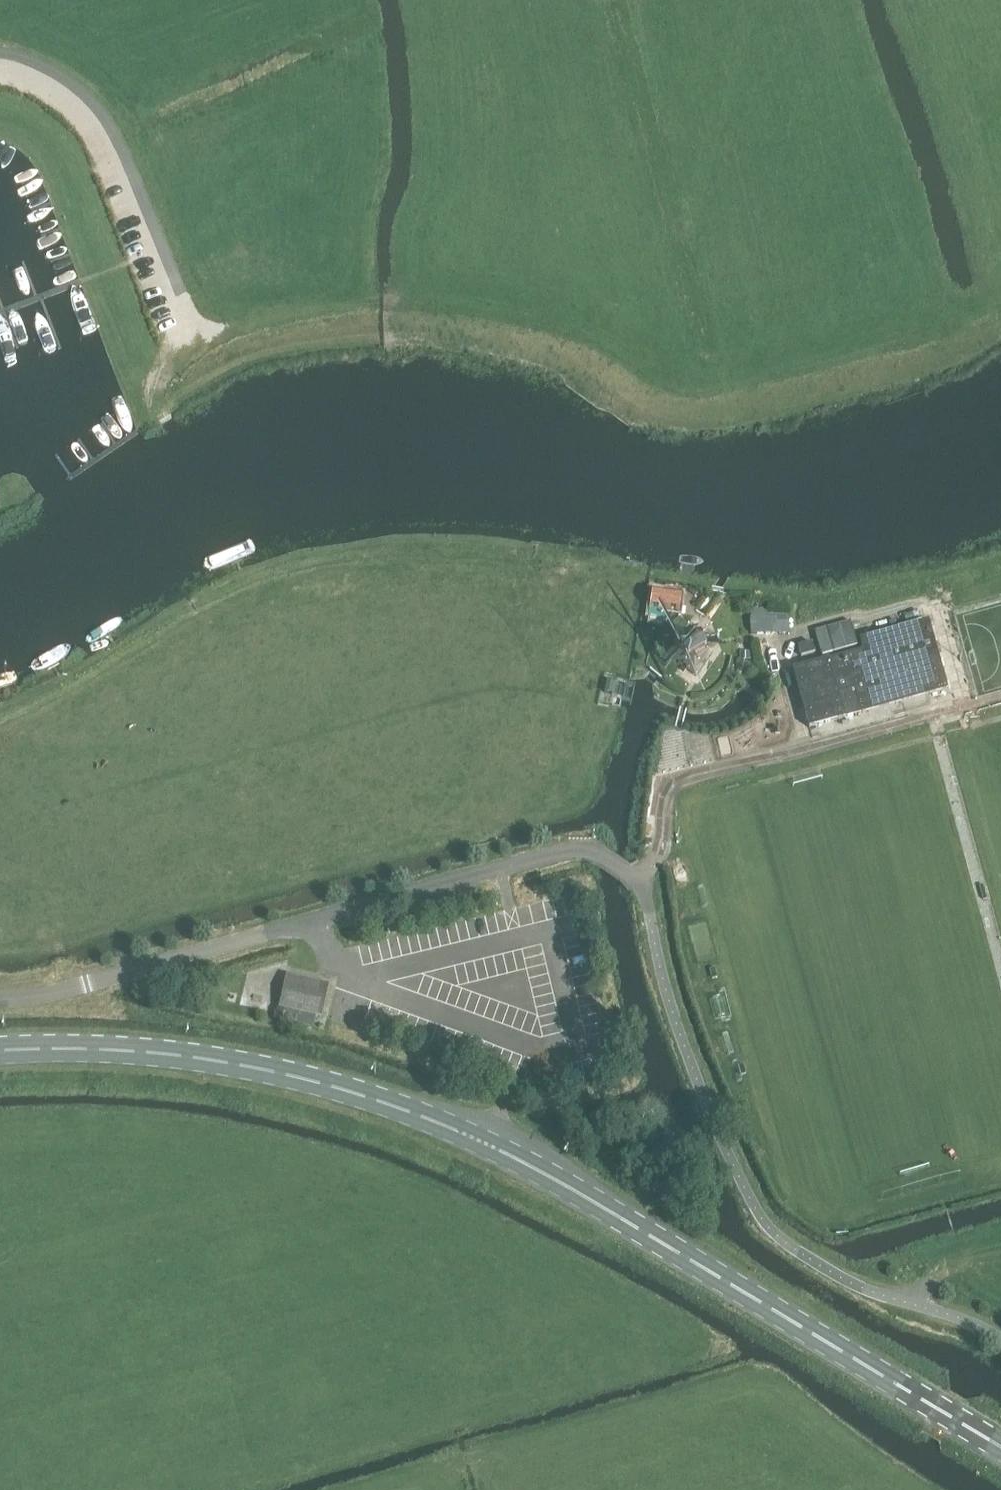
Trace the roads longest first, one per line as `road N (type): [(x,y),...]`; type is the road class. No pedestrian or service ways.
road 1 (secondary): [(899,1389),(598,1203),(466,1134),(294,1077),(152,1055),(0,1052)]
road 2 (unclassified): [(0,998),(74,988),(571,851),(601,855),(645,886)]
road 3 (track): [(0,53),(72,85),(138,183),(191,327),(166,347),(154,393),(167,422)]

